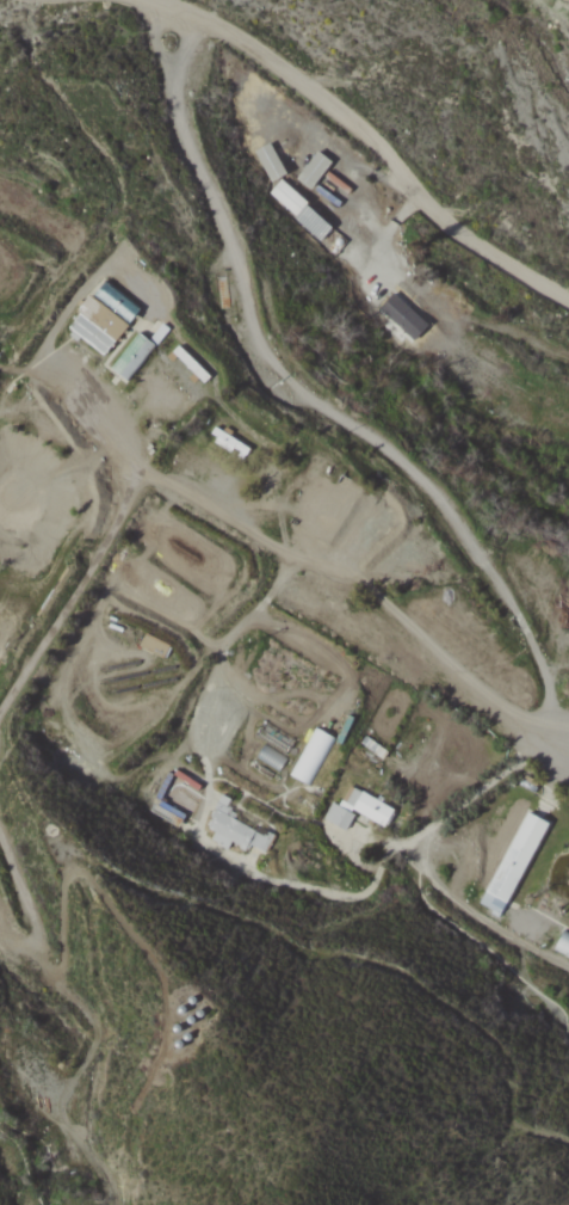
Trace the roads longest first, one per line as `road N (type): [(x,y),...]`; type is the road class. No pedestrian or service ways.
road 1 (track): [(542,746),(316,573),(206,500),(159,480),(125,449),(74,373)]
road 2 (track): [(302,564),(242,632),(209,707),(205,732),(218,780),(212,836),(258,872),(354,894),(373,890),(397,850),(428,844)]
road 3 (residential): [(141,0),(228,32),(264,56),(360,130),(433,213),(568,300)]
road 4 (track): [(522,616),(564,726),(449,819),(428,844),(428,866),(475,912),(568,967)]

